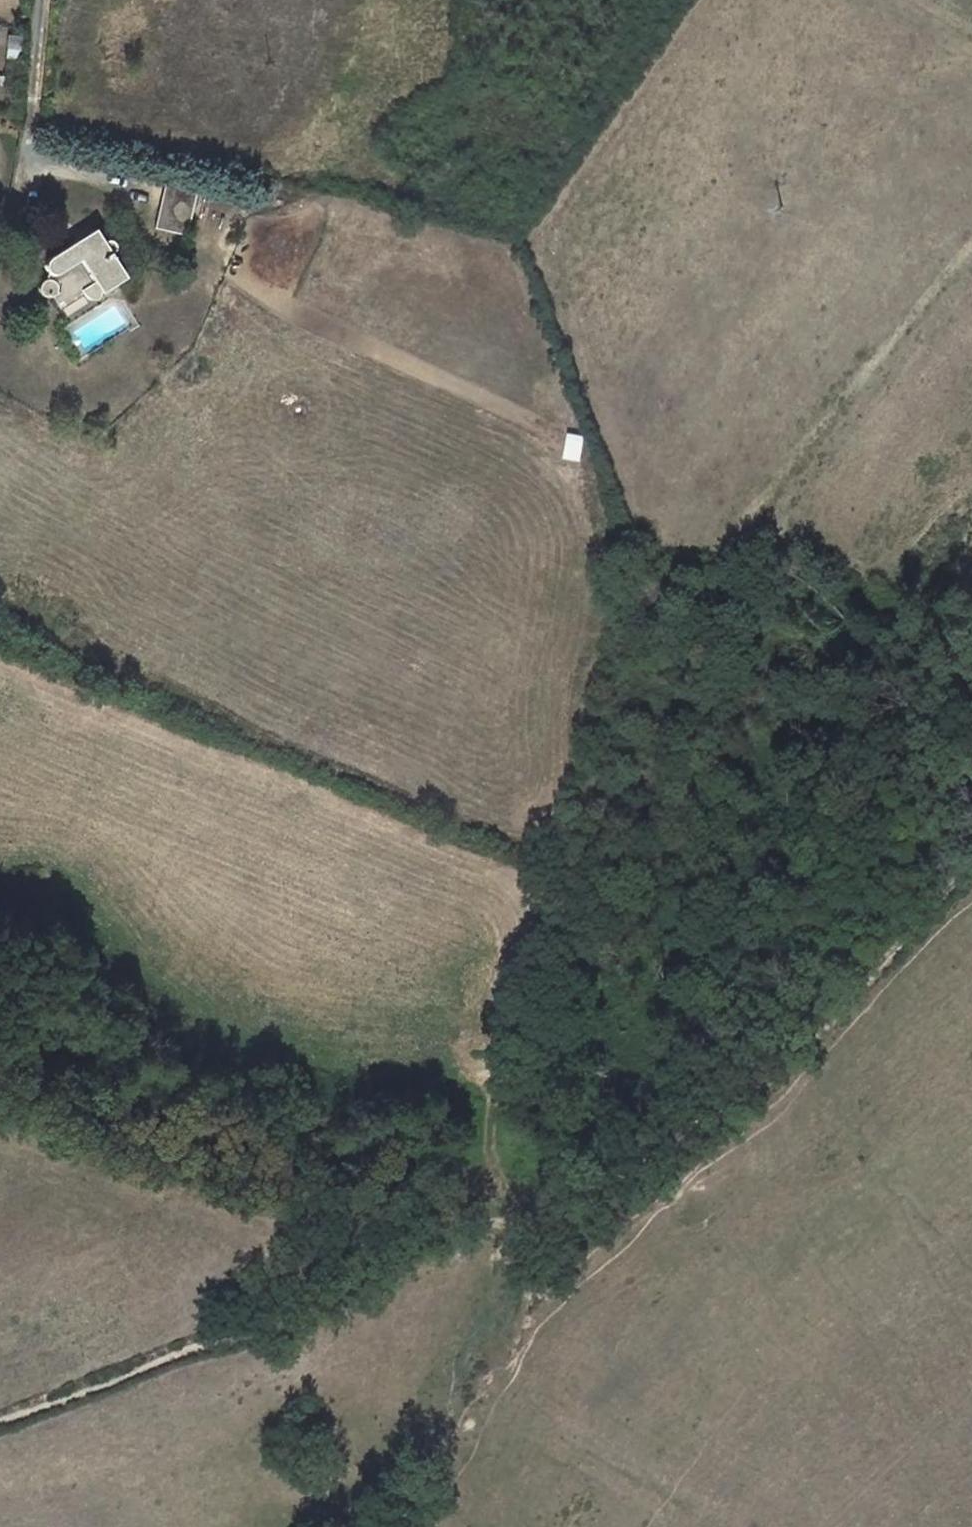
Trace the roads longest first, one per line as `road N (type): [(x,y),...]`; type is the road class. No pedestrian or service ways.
road 1 (track): [(511,1217),(591,1178),(799,1048),(971,863)]
road 2 (track): [(0,1423),(511,1217)]

